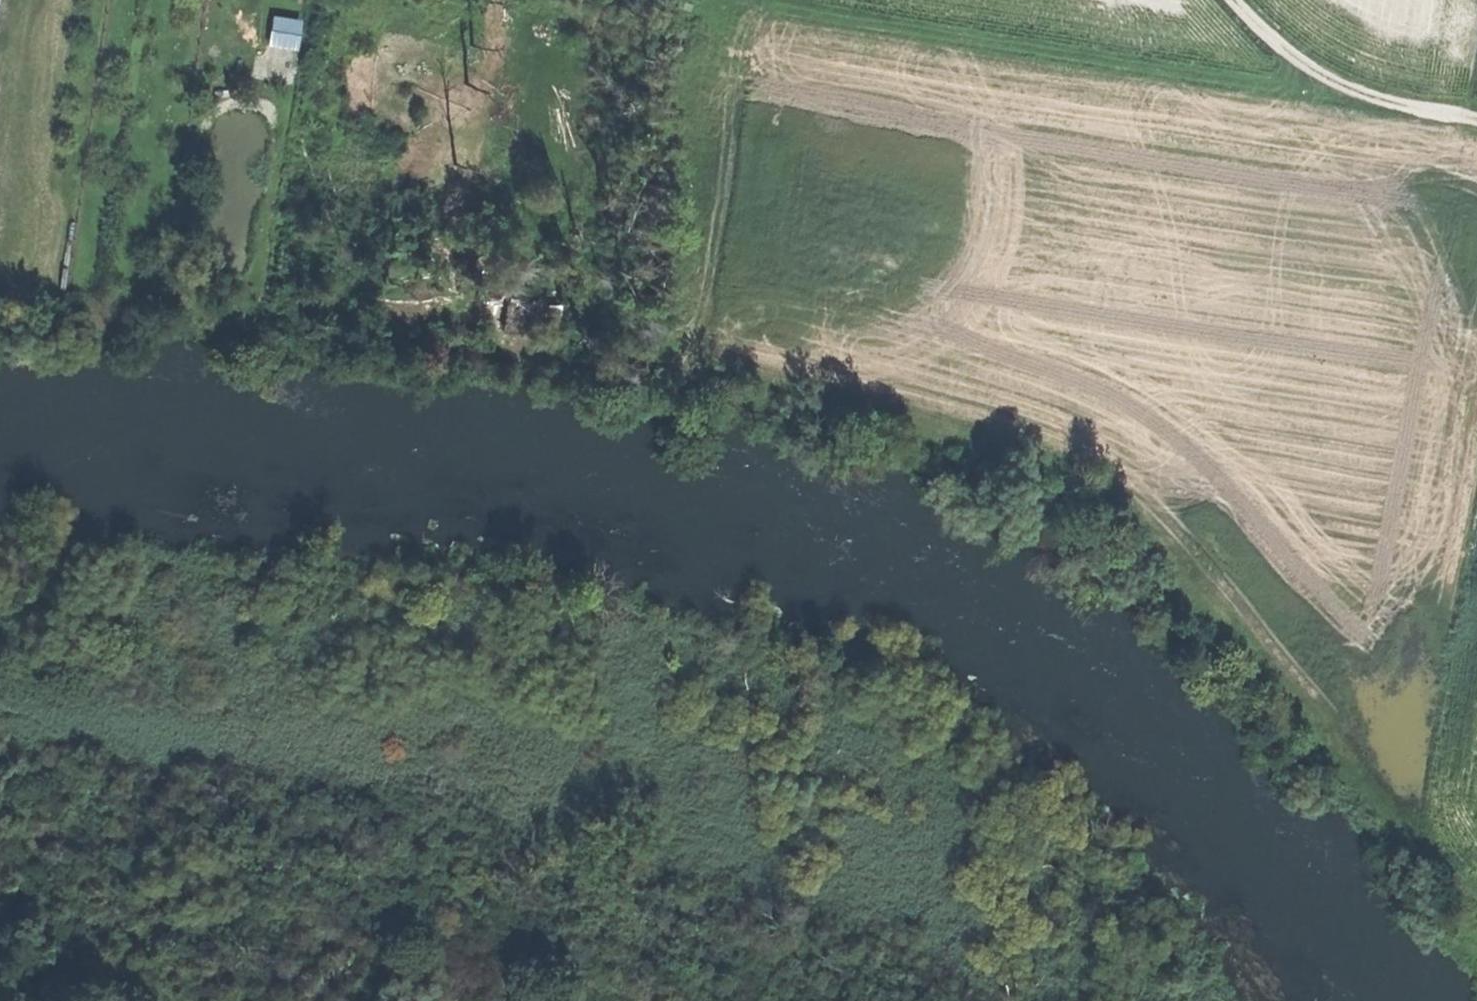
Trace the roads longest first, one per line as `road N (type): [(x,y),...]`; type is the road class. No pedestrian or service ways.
road 1 (track): [(1231,0),(1309,68),(1374,99),(1476,121)]

